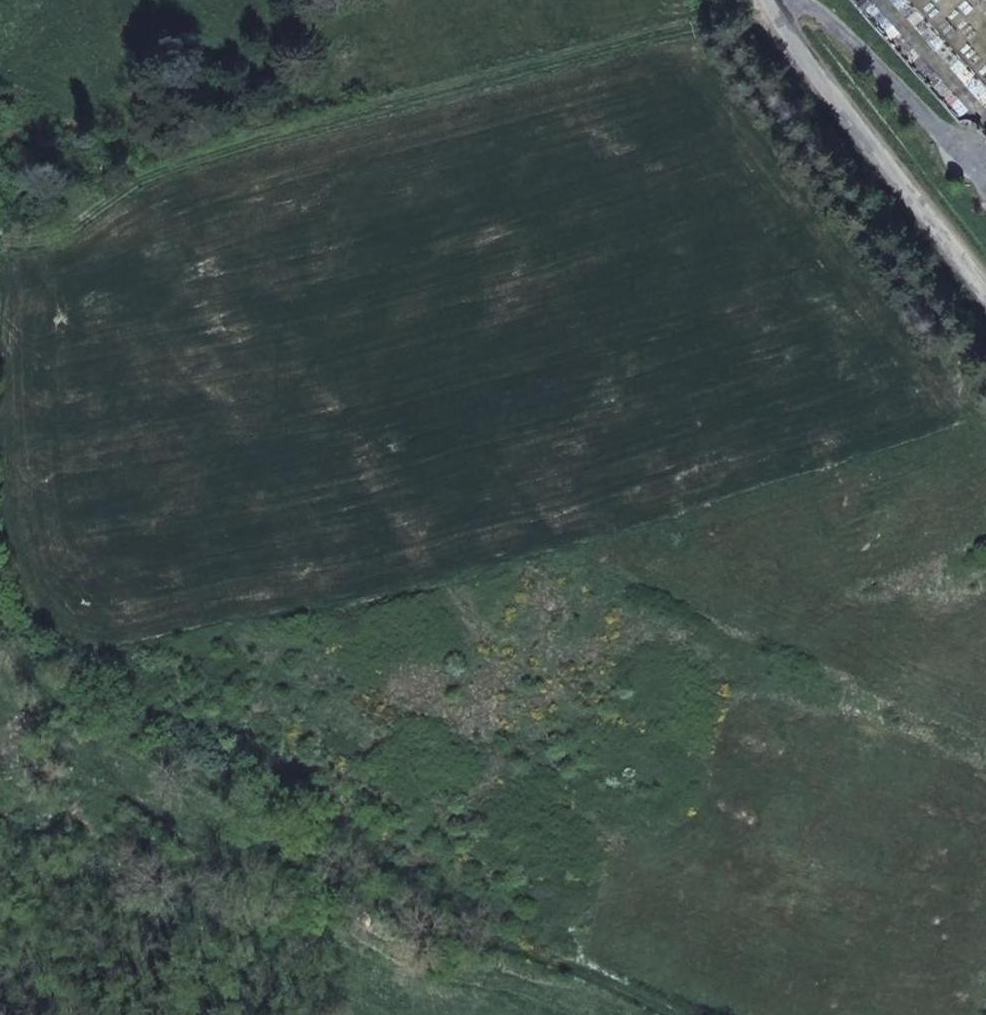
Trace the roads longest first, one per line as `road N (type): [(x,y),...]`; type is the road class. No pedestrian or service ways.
road 1 (unclassified): [(985,294),(770,0)]

